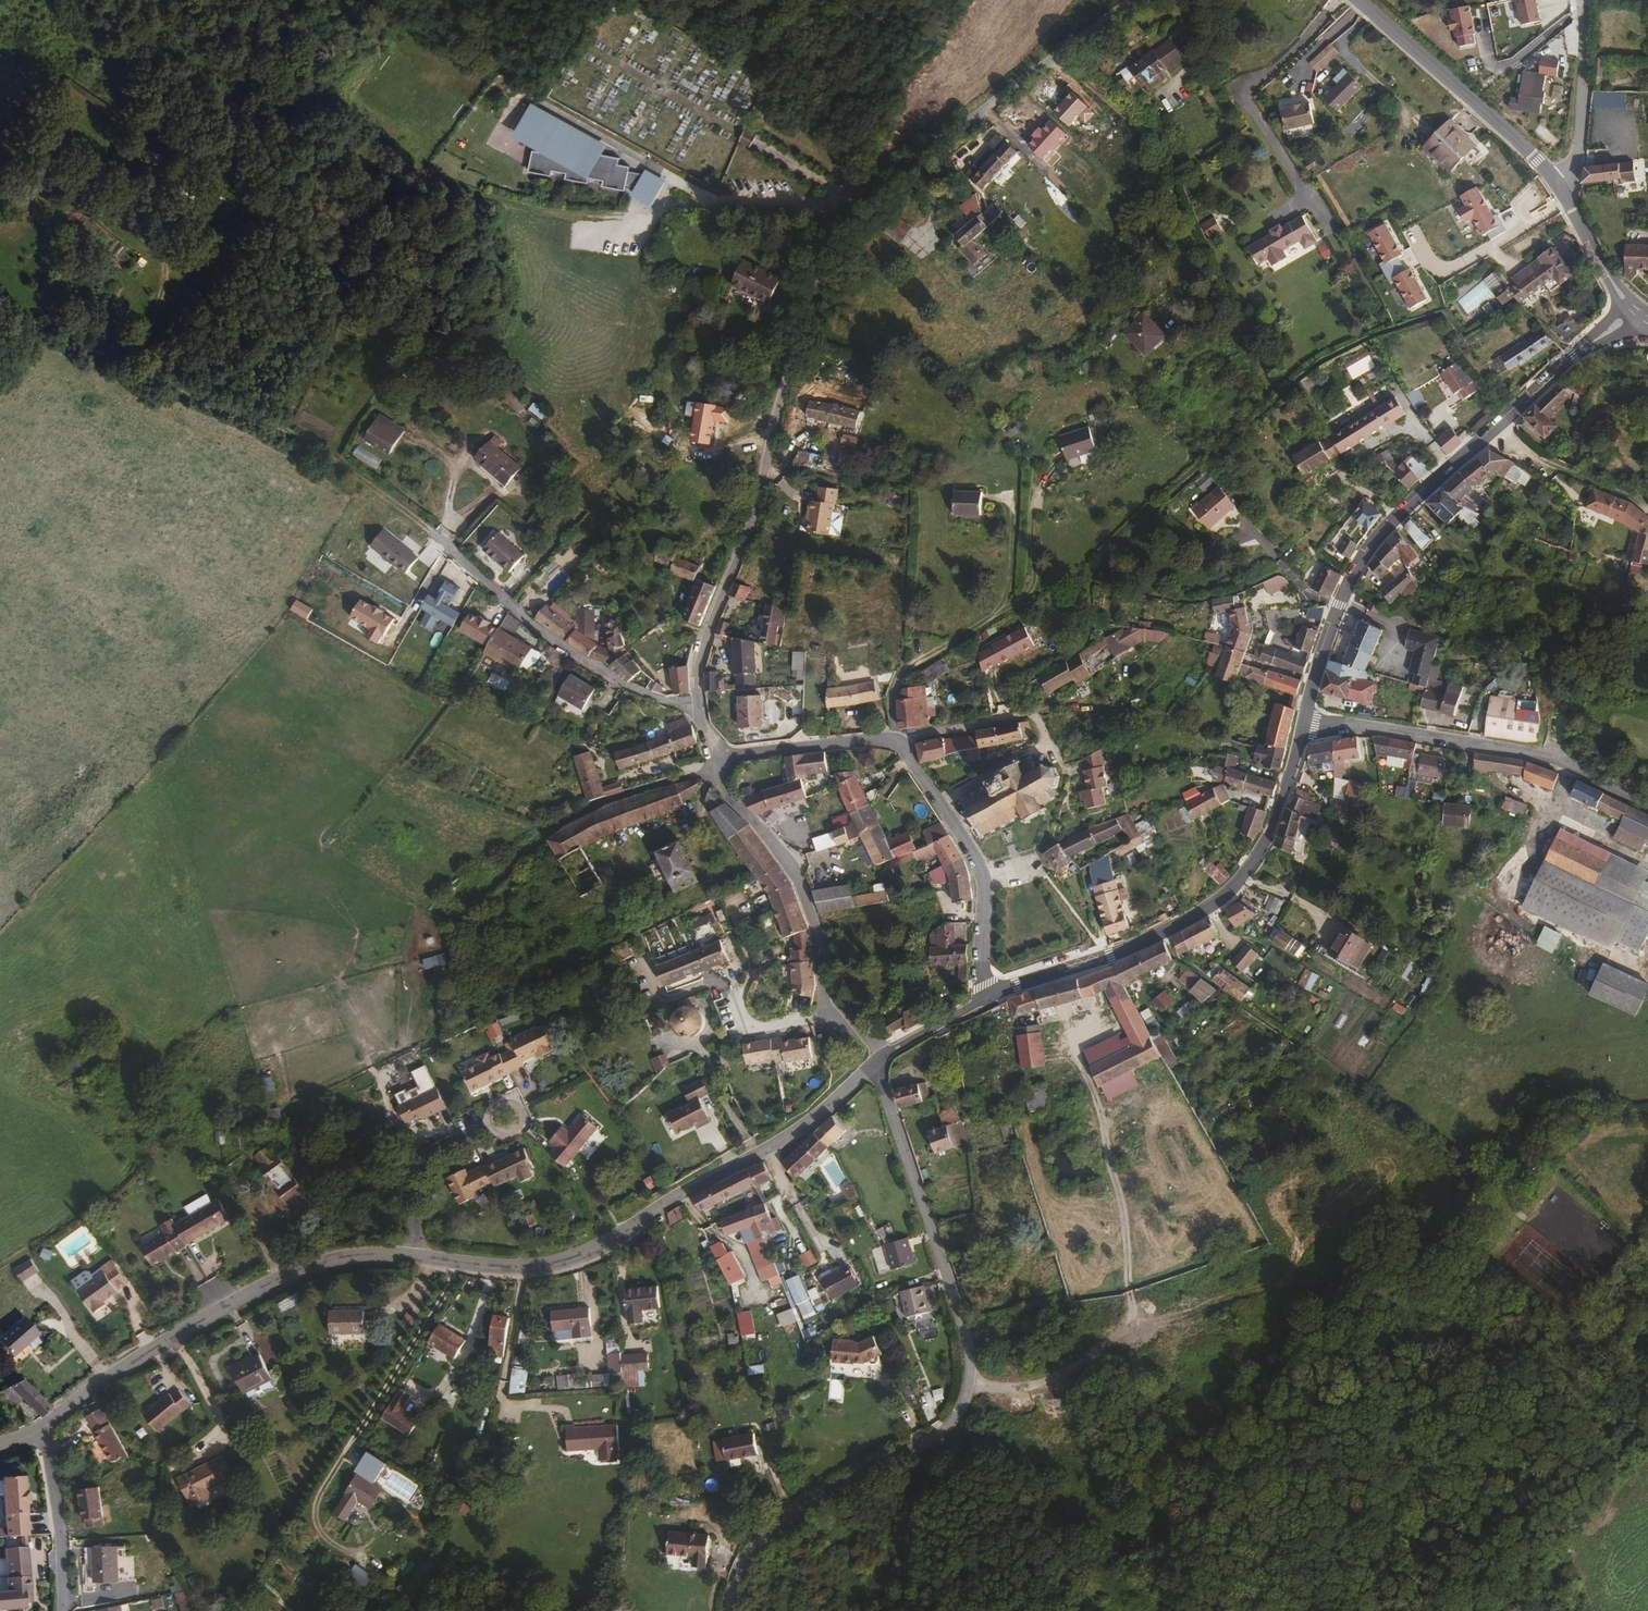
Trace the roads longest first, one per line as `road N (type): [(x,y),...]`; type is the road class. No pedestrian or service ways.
road 1 (residential): [(728,1610),(740,1571),(771,1531),(944,1431),(968,1389),(965,1327),(879,1063)]
road 2 (track): [(149,375),(217,261),(332,221),(413,168),(473,193),(584,215),(723,202)]
road 3 (unclassified): [(404,1255),(523,1268),(582,1255),(788,1137),(879,1063)]
road 4 (residential): [(699,710),(699,656),(755,511),(841,209)]
road 5 (track): [(969,1384),(1049,1381),(1129,1327),(1122,1206),(1078,1051),(1086,1028),(1108,1017)]
road 6 (residential): [(699,710),(611,684),(436,535),(330,458)]
road 7 (residential): [(989,997),(1148,941),(1213,905),(1271,827),(1305,724)]
road 8 (unclassified): [(40,1433),(89,1389),(270,1283),(343,1258),(404,1255)]
road 9 (track): [(462,1262),(316,1505),(321,1532),(341,1548),(358,1550),(380,1532)]
road 10 (residential): [(1305,724),(1339,608),(1364,559),(1392,519),(1491,430)]
road 11 (residential): [(841,209),(1131,0)]
road 12 (residential): [(1647,802),(1554,759),(1358,725),(1305,724)]
road 13 (track): [(1129,1327),(1288,1276),(1297,1244),(1275,1201),(1305,1174)]
road 14 (residential): [(827,1017),(815,930),(798,878),(725,791),(716,763)]
road 15 (residential): [(897,739),(982,871),(989,997)]
road 16 (secondary): [(1561,189),(1357,0)]
road 17 (track): [(847,193),(873,119),(946,0)]
road 18 (track): [(330,458),(262,419),(149,375)]
road 19 (residential): [(404,1255),(417,1166),(507,1117)]
road 20 (unclassified): [(1561,189),(1581,87),(1580,0)]
road 21 (unclassified): [(1491,430),(1573,356),(1637,312)]
road 22 (residential): [(716,763),(741,753),(897,739)]
road 23 (track): [(998,614),(1033,585),(1035,505),(1063,456)]
road 24 (unclassified): [(61,1610),(40,1433)]
road 25 (residential): [(897,739),(1026,714),(1040,721),(1047,745)]
road 26 (track): [(149,375),(0,311)]
road 27 (secondary): [(1637,312),(1561,189)]
road 28 (track): [(986,497),(1008,499),(1012,514),(1011,585),(998,614)]
road 29 (track): [(405,436),(439,452),(454,473),(441,539)]
road 30 (residential): [(879,1063),(989,997)]

